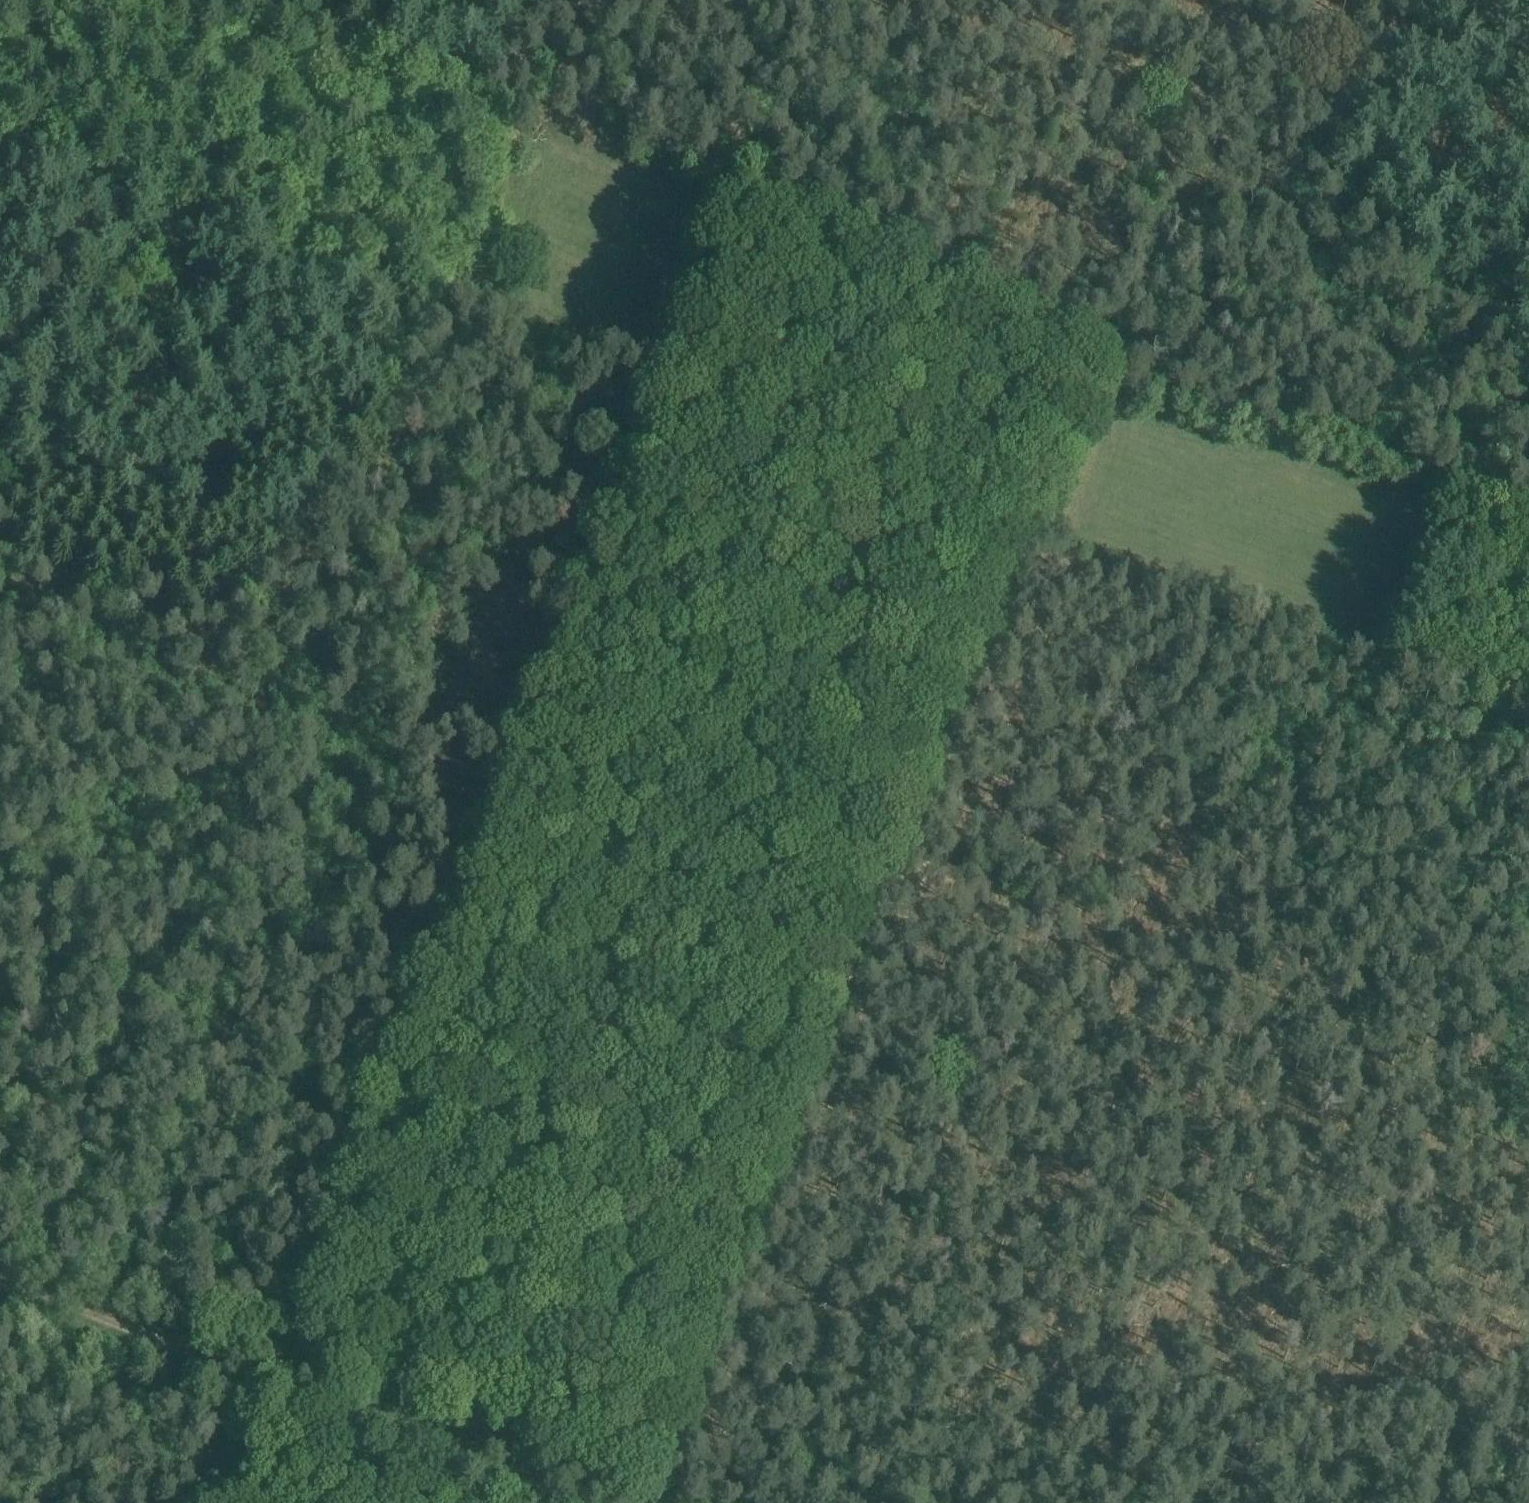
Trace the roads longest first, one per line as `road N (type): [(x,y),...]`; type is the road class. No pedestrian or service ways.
road 1 (track): [(251,1381),(811,0)]
road 2 (track): [(588,1502),(251,1381)]
road 3 (track): [(251,1381),(0,1286)]
road 4 (track): [(200,1502),(251,1381)]

